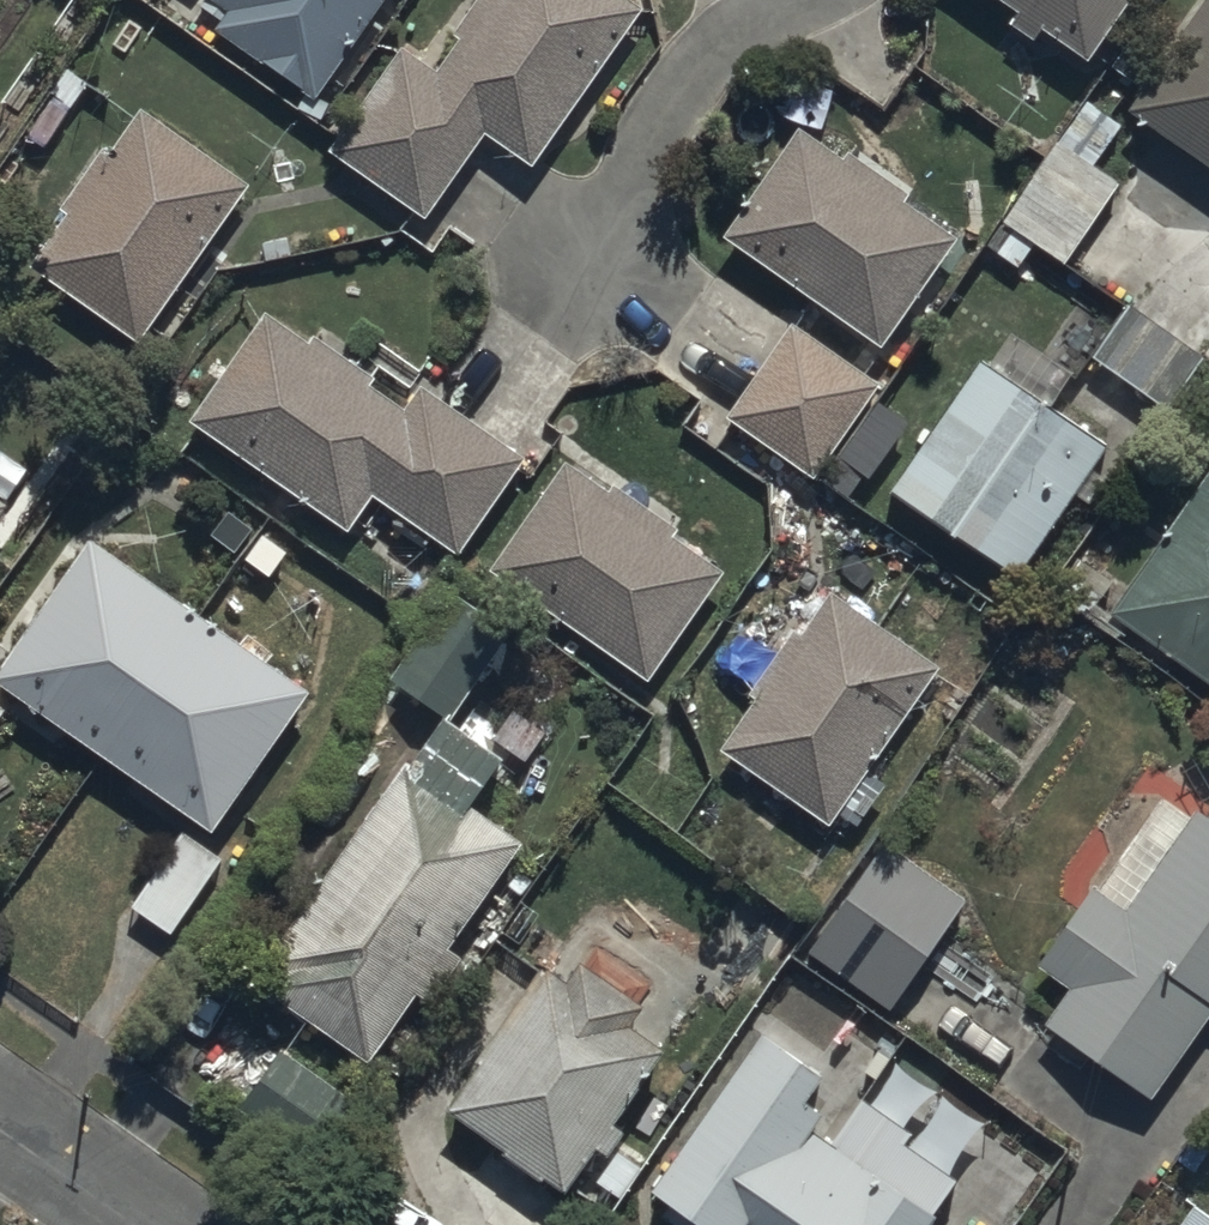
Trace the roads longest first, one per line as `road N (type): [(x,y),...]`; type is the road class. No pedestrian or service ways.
road 1 (residential): [(0,1122),(145,1224)]

